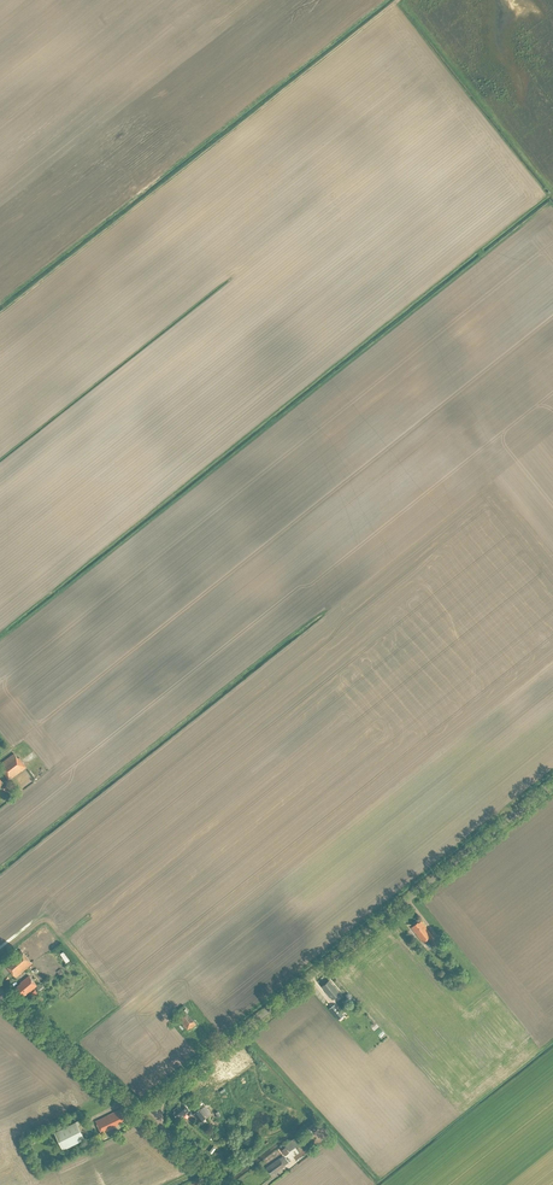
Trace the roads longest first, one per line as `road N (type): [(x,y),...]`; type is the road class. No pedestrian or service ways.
road 1 (unclassified): [(157,1111),(171,1088),(552,783)]
road 2 (track): [(0,297),(380,0)]
road 3 (unclassified): [(157,1111),(131,1104),(0,991)]

